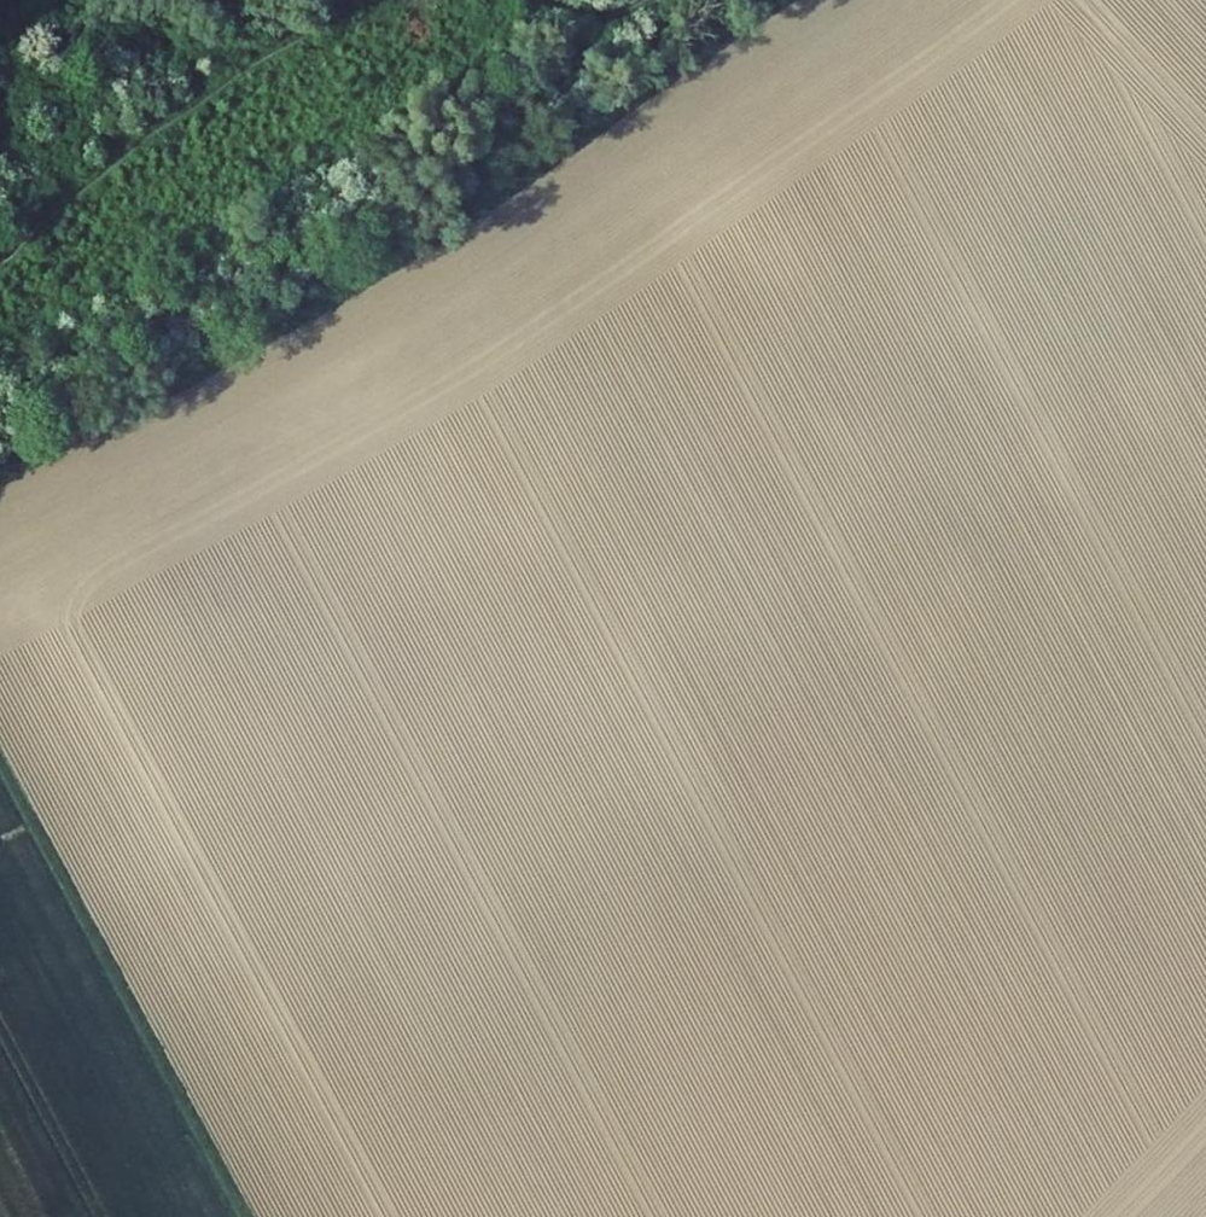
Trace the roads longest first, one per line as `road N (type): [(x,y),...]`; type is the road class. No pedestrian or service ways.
road 1 (track): [(238,1216),(0,773)]
road 2 (track): [(318,0),(0,249)]
road 3 (track): [(659,0),(626,25),(594,29),(539,0)]

